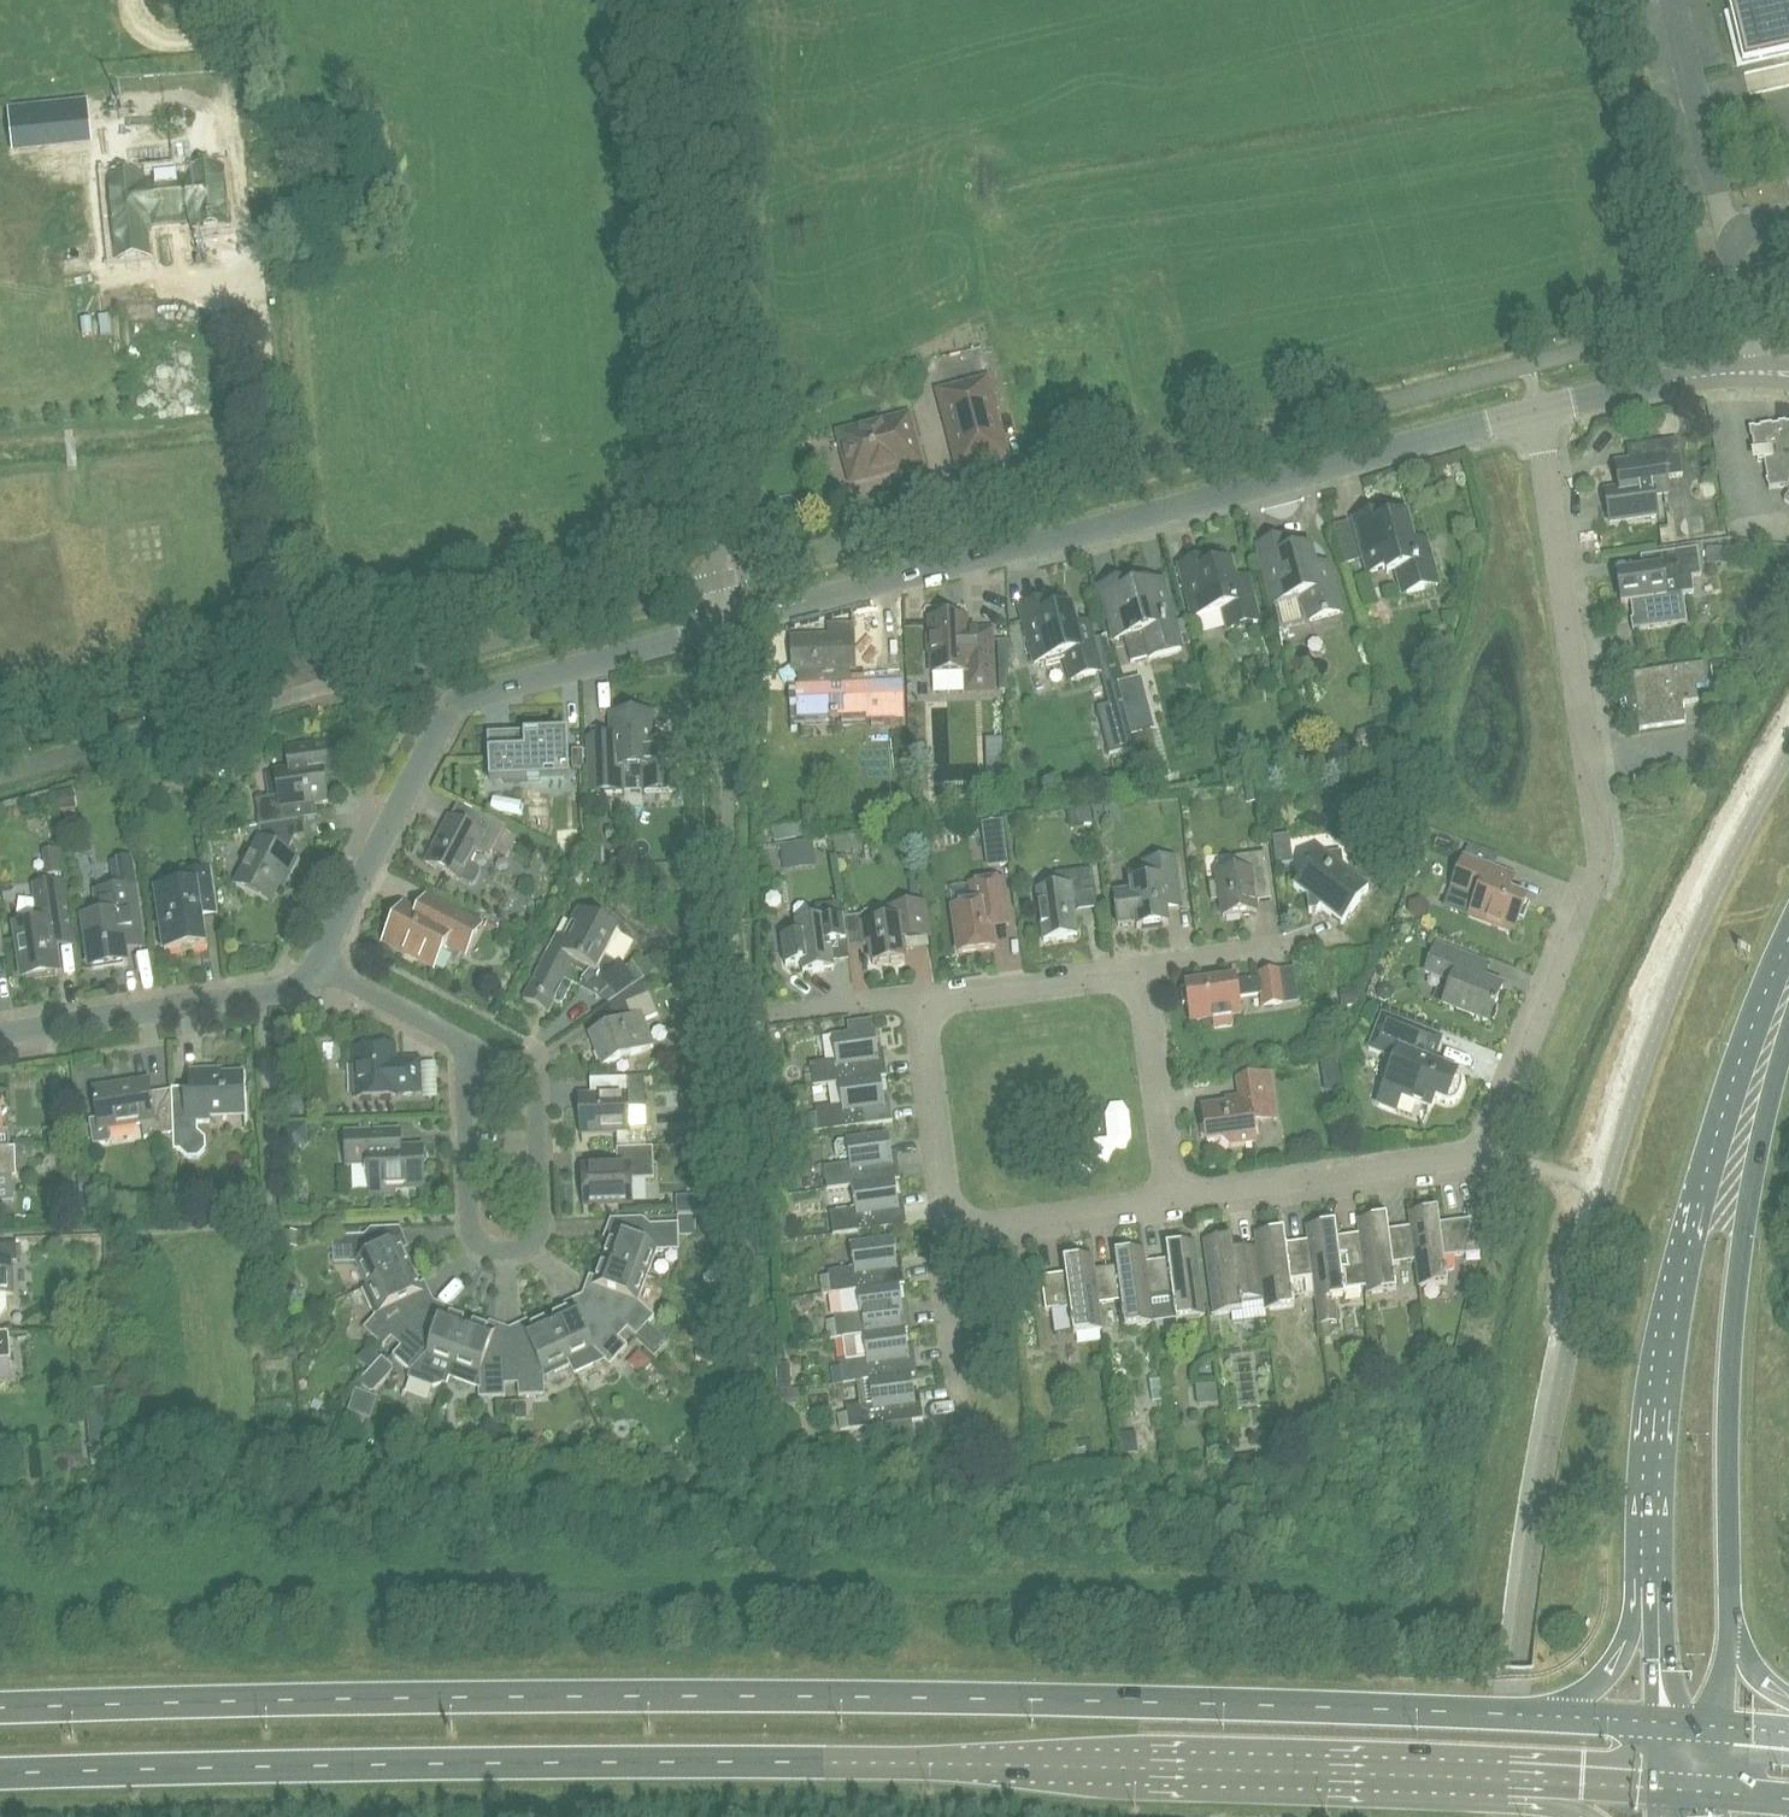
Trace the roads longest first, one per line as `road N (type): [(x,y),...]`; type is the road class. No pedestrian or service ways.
road 1 (primary): [(1526,1717),(944,1698),(0,1709)]
road 2 (primary): [(0,1775),(627,1761),(1505,1780)]
road 3 (residential): [(1170,1202),(1453,1162),(1478,1153),(1496,1124),(1594,872),(1597,841),(1535,411)]
road 4 (residential): [(722,628),(1535,411)]
road 5 (tertiary): [(1788,963),(1729,1096),(1670,1308),(1656,1407),(1649,1581)]
road 6 (unclassified): [(719,581),(696,0)]
road 7 (residential): [(317,968),(445,713),(466,696),(722,628)]
road 8 (residential): [(772,1572),(742,1017)]
road 9 (tertiary): [(1724,1567),(1728,1377),(1744,1208),(1788,1032)]
road 10 (residential): [(466,1047),(473,1235),(510,1252),(531,1241),(539,1220),(534,1073),(500,1055)]
road 11 (residential): [(742,1017),(722,628)]
road 12 (residential): [(0,1035),(285,992),(317,968)]
road 13 (residential): [(1788,374),(1682,375),(1535,411)]
road 14 (residential): [(943,1232),(916,997)]
road 15 (residential): [(1170,1202),(1141,971)]
road 16 (residential): [(943,1232),(1170,1202)]
road 17 (residential): [(916,997),(1141,971)]
road 18 (primary): [(1649,1581),(1604,1682),(1526,1717)]
road 19 (residential): [(964,1419),(943,1232)]
road 20 (residential): [(742,1017),(916,997)]
road 21 (residential): [(466,1047),(317,968)]
road 22 (residential): [(1141,971),(1300,941)]
road 23 (tertiary): [(1723,1727),(1724,1567)]
road 24 (primary): [(1788,1703),(1747,1664),(1724,1567)]
road 25 (primary): [(1505,1780),(1659,1788)]
road 26 (tertiary): [(1649,1581),(1655,1724)]
road 27 (primary): [(1655,1724),(1526,1717)]

